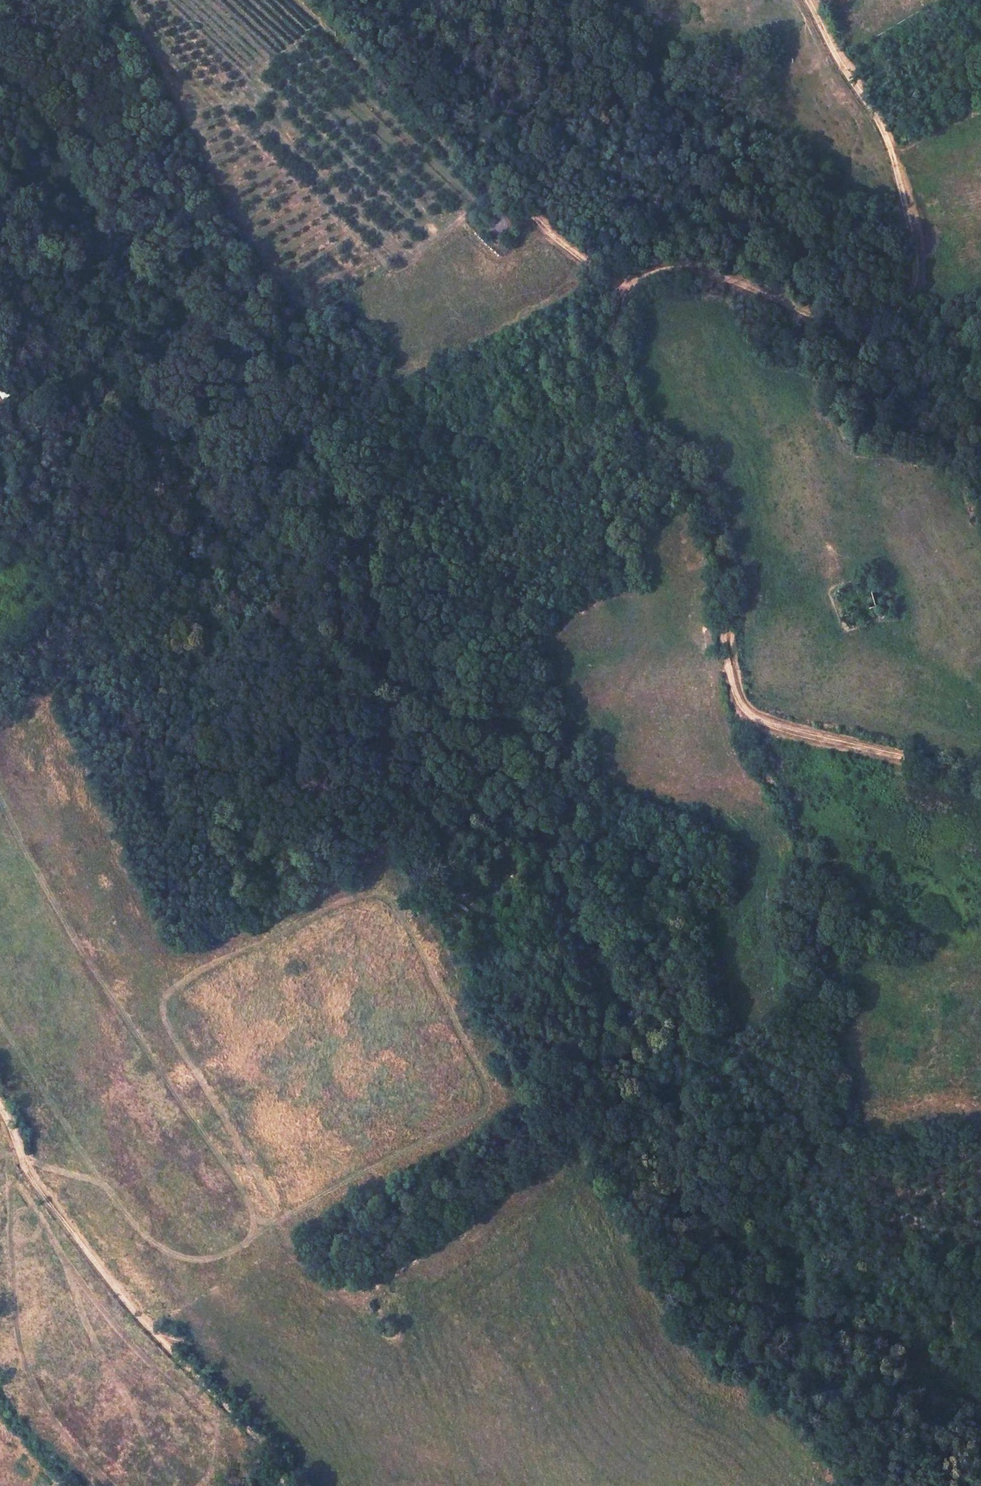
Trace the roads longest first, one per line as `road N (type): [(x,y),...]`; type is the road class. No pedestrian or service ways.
road 1 (track): [(809,0),(891,149),(915,293),(886,322),(846,327),(708,272),(657,271),(637,283),(620,348),(631,394),(694,459),(709,487),(720,533),(723,635),(738,702),(753,718),(790,733),(980,778)]
road 2 (track): [(284,1485),(257,1434),(138,1317),(39,1192),(0,1105)]
road 3 (track): [(980,116),(893,154),(911,166),(929,239),(933,263),(915,293)]

